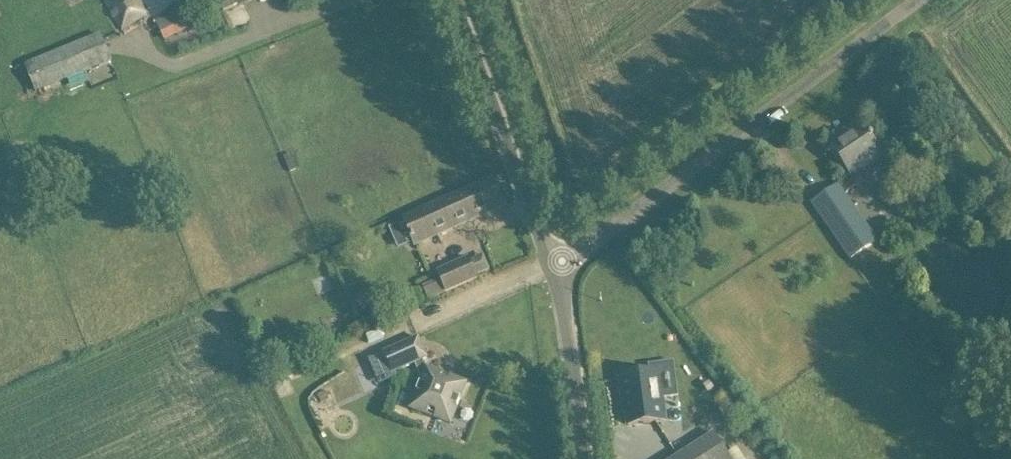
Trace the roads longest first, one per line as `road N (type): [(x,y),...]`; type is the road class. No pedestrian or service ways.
road 1 (unclassified): [(555,270),(918,0)]
road 2 (unclassified): [(555,270),(456,0)]
road 3 (unclassified): [(586,458),(555,270)]

